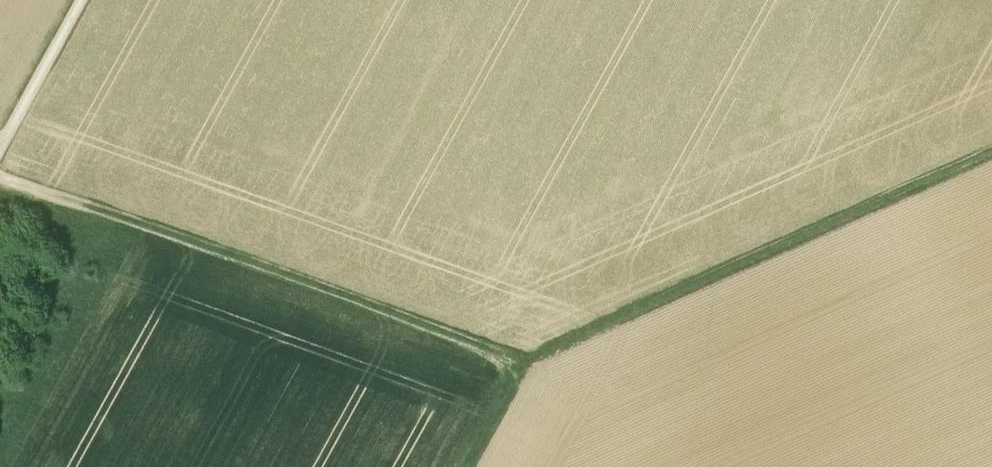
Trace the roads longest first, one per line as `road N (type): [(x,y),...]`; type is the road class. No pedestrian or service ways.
road 1 (track): [(0,175),(528,360)]
road 2 (track): [(991,150),(528,360)]
road 3 (track): [(991,419),(895,191)]
road 4 (track): [(0,152),(84,0)]
road 5 (track): [(528,360),(468,466)]

